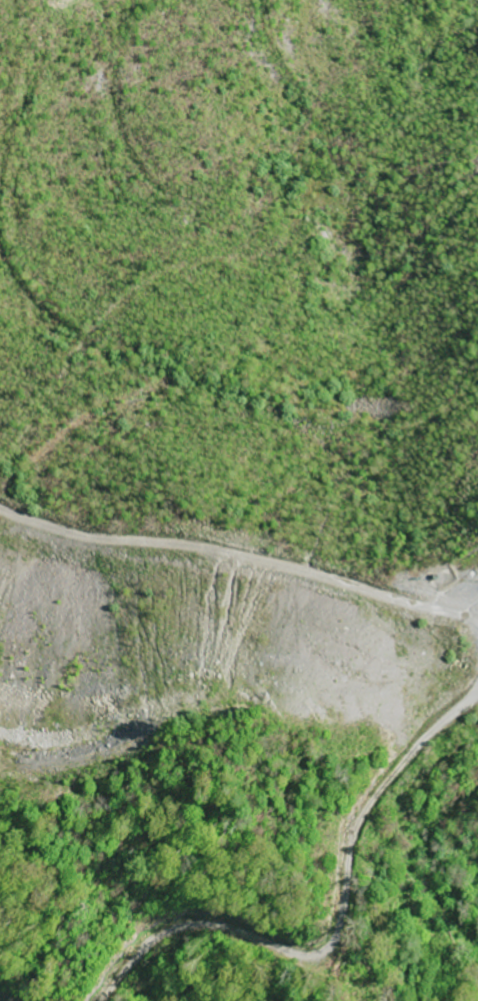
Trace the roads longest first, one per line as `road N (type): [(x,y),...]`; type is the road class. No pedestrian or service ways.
road 1 (track): [(0,532),(35,557),(65,563),(244,560),(427,585),(477,567)]

